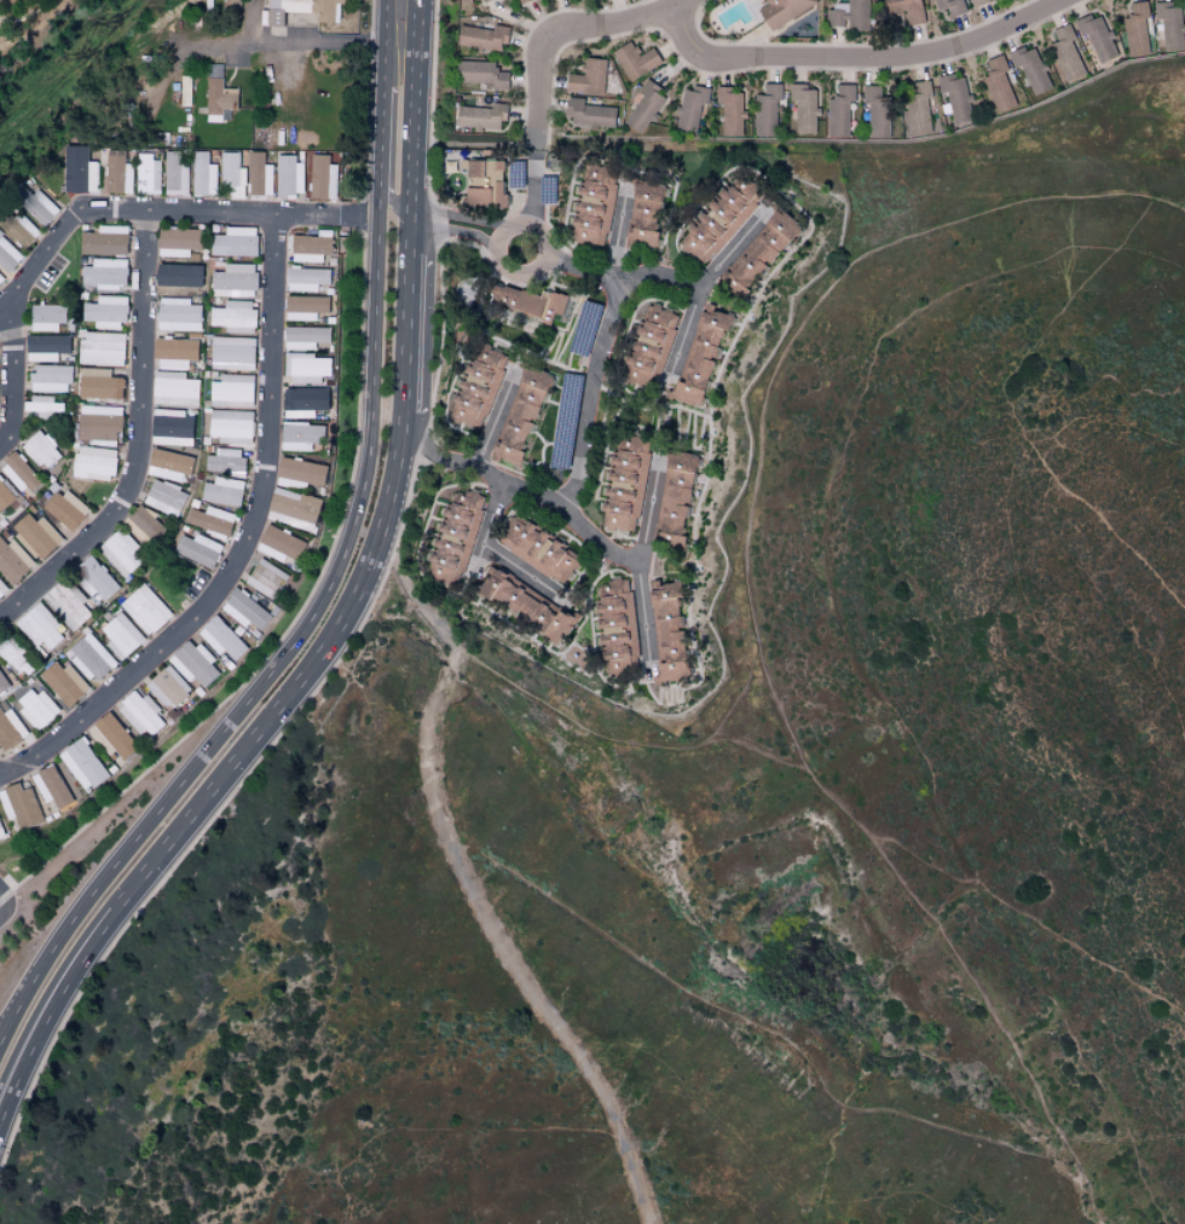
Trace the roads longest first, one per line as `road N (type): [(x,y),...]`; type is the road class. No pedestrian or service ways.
road 1 (tertiary): [(0,1121),(16,1074),(102,911),(340,617),(378,541),(403,426)]
road 2 (tertiary): [(370,425),(351,536),(313,616),(86,900),(0,1039)]
road 3 (track): [(378,541),(417,611),(457,659),(583,734),(678,762),(717,738),(813,776)]
road 4 (track): [(1141,195),(1096,231),(1085,269),(1016,363),(1006,389),(1046,477),(1116,529),(1184,608)]
road 5 (residential): [(676,7),(692,44),(712,58),(866,59),(941,51),(1060,0)]
road 6 (track): [(1184,1011),(981,882),(943,877),(923,897),(914,895),(867,833)]
road 7 (track): [(1046,477),(1053,533),(1157,663),(1184,732)]
road 8 (residential): [(404,37),(210,47),(186,57),(148,97)]
road 9 (tertiary): [(378,216),(370,425)]
road 10 (tertiary): [(403,414),(410,218)]
road 11 (tertiary): [(410,218),(412,97),(404,53)]
road 12 (residential): [(551,31),(652,18),(688,0)]

